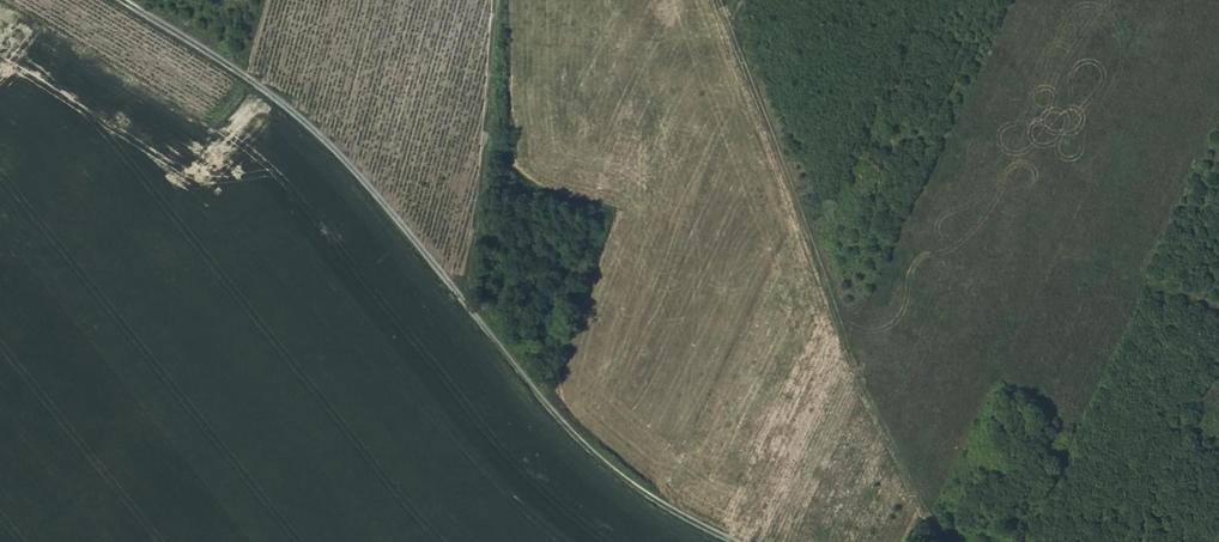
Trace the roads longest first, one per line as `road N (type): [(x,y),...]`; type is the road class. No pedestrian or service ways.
road 1 (track): [(736,541),(649,497),(589,451),(317,132),(120,0)]
road 2 (track): [(946,541),(837,336),(719,0)]
road 3 (track): [(496,0),(480,179),(457,295)]

